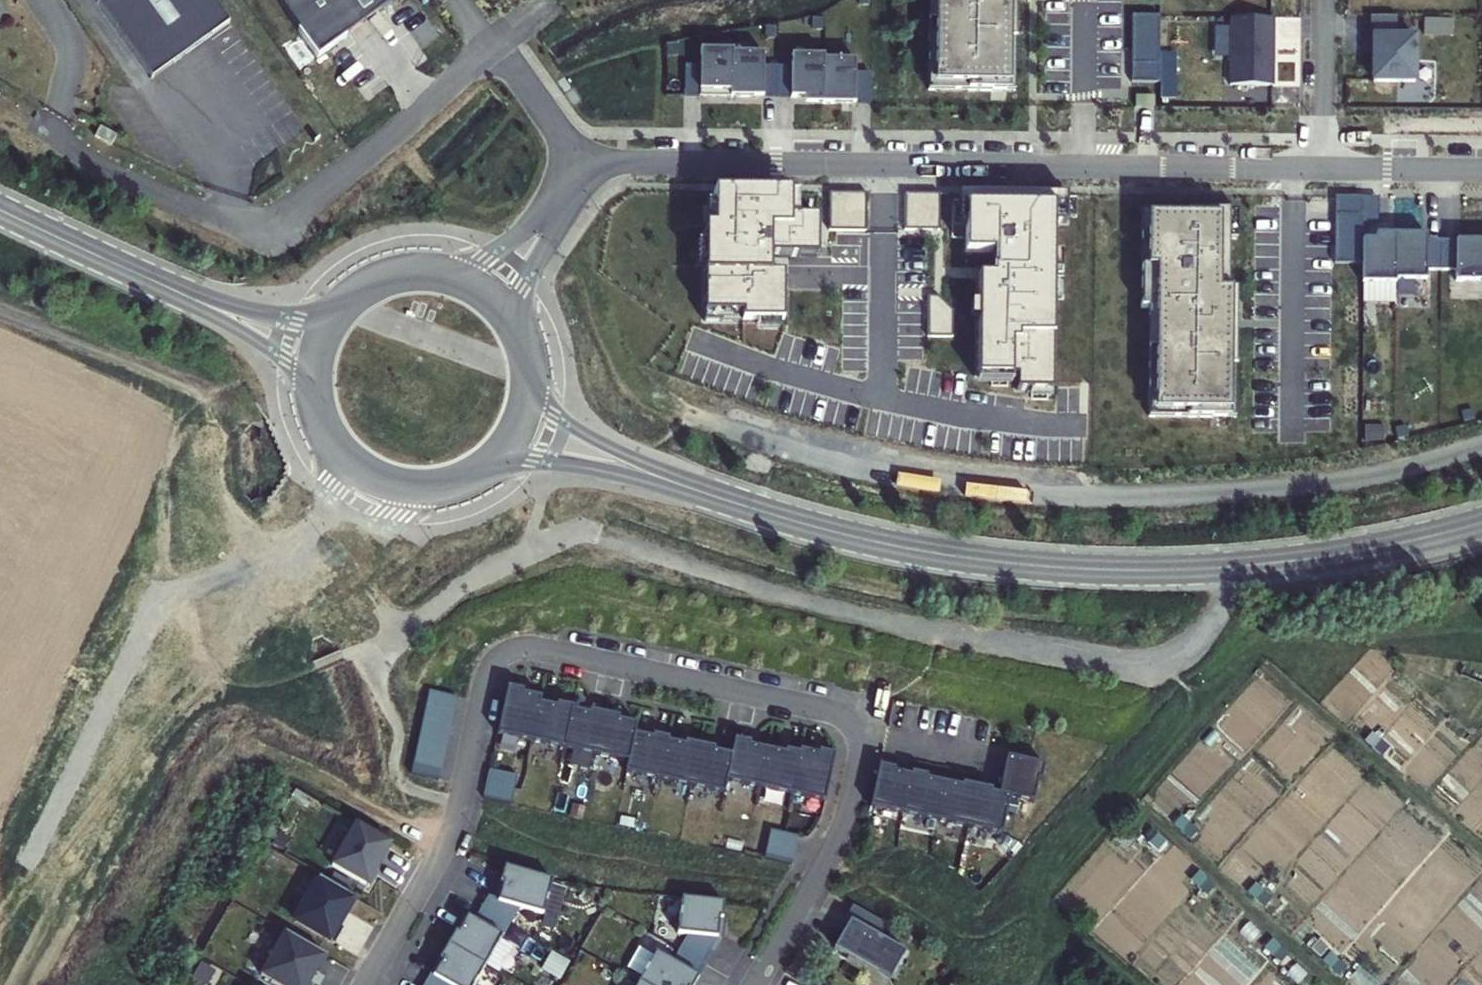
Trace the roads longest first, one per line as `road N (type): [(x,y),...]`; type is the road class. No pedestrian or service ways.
road 1 (residential): [(755,984),(844,820),(860,757),(854,728),(825,707),(524,645),(492,664),(448,842),(366,984)]
road 2 (secondary): [(695,491),(888,545),(1084,569),(1295,562),(1481,525)]
road 3 (residential): [(580,164),(1321,169)]
road 4 (track): [(0,311),(212,392),(225,429),(222,520),(235,577),(277,560),(304,535),(344,457)]
road 5 (track): [(28,984),(166,734),(212,682),(214,613),(235,577)]
road 6 (secondary): [(313,394),(337,450),(381,481),(435,488),(486,466)]
road 7 (secondary): [(486,466),(560,463),(695,491)]
road 8 (secondary): [(695,491),(576,429),(528,381)]
road 9 (secondary): [(155,283),(280,357),(313,394)]
road 10 (residential): [(580,164),(508,244),(434,274)]
road 11 (secondary): [(335,314),(268,316),(155,283)]
road 12 (residential): [(513,326),(580,164)]
road 13 (secondary): [(0,210),(155,283)]
road 14 (residential): [(1321,169),(1323,0)]
road 15 (residential): [(1321,169),(1481,171)]
road 16 (residential): [(580,164),(496,49)]

